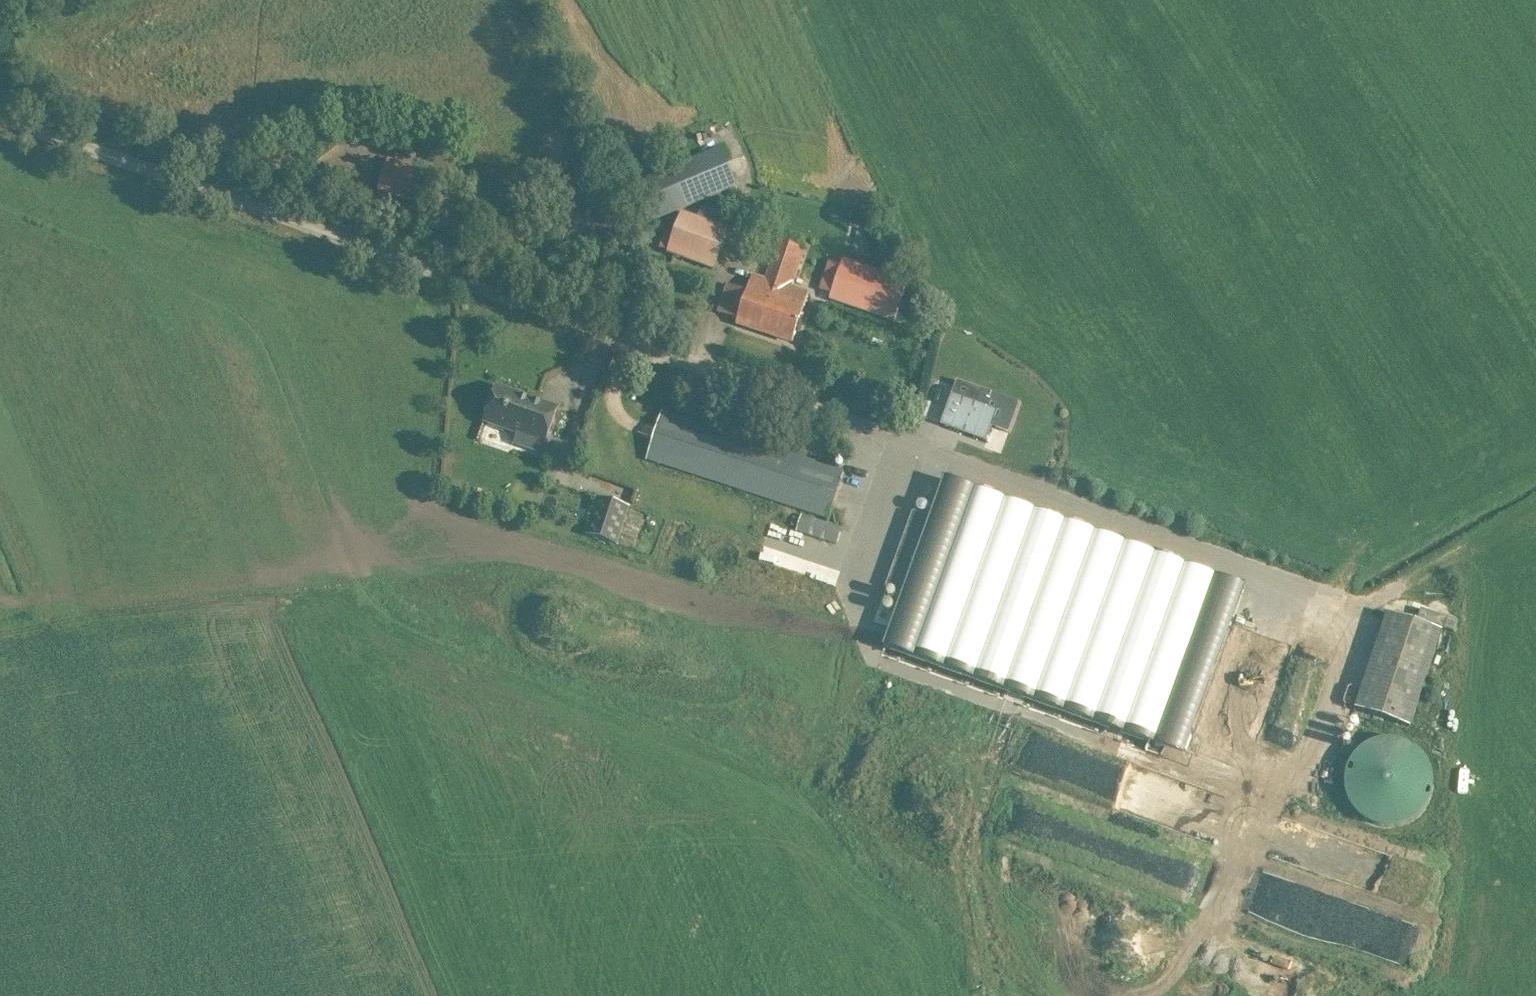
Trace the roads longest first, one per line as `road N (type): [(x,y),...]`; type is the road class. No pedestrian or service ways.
road 1 (unclassified): [(0,121),(1341,599)]
road 2 (track): [(1177,0),(1377,537),(1371,559),(1341,599)]

